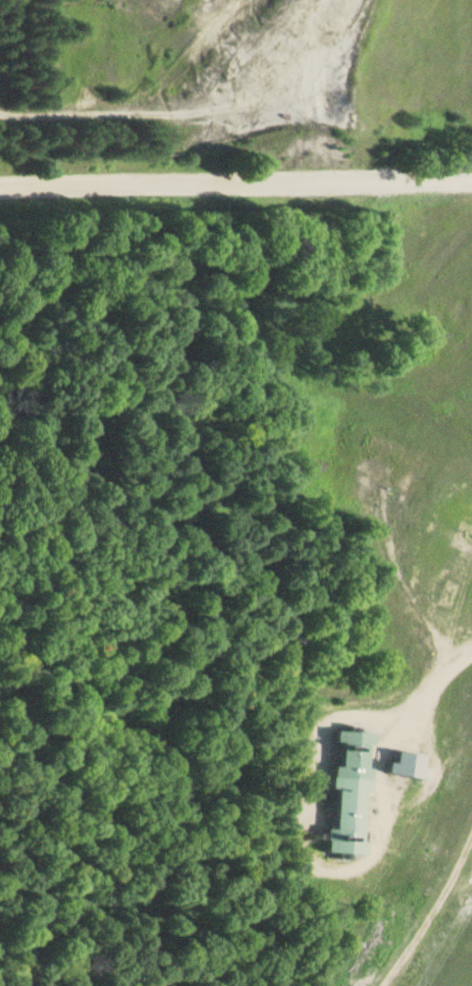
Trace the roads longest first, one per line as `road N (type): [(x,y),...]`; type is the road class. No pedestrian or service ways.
road 1 (residential): [(0,191),(471,179)]
road 2 (track): [(413,724),(435,757),(431,778),(393,802),(379,844),(362,862),(322,860),(310,844),(309,813),(324,728),(361,715),(413,724)]
road 3 (track): [(471,742),(410,816),(309,985)]
road 4 (track): [(388,493),(399,564),(454,658)]

